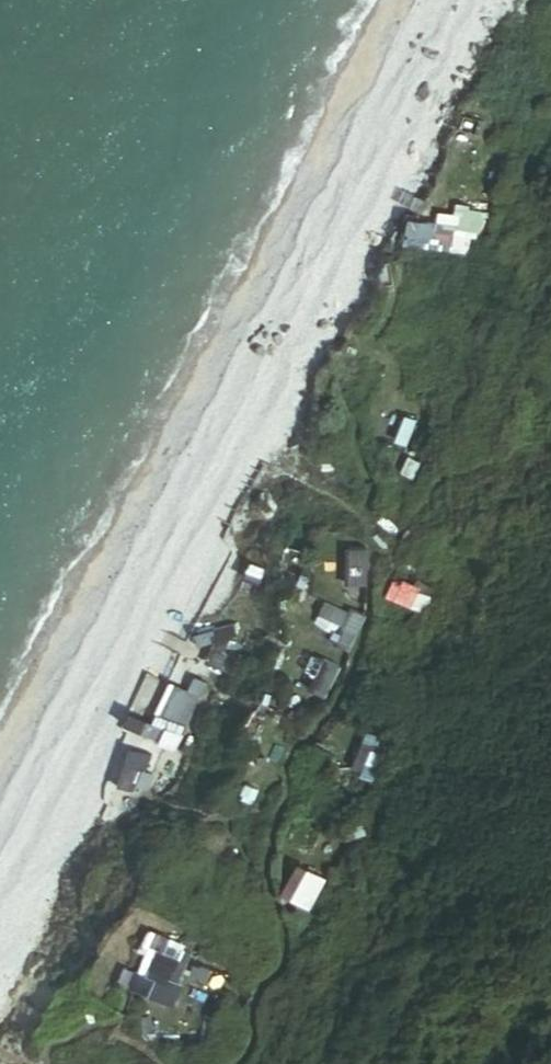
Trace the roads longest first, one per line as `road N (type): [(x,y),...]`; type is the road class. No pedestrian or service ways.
road 1 (track): [(266,451),(366,527),(378,557),(362,662),(339,713)]

